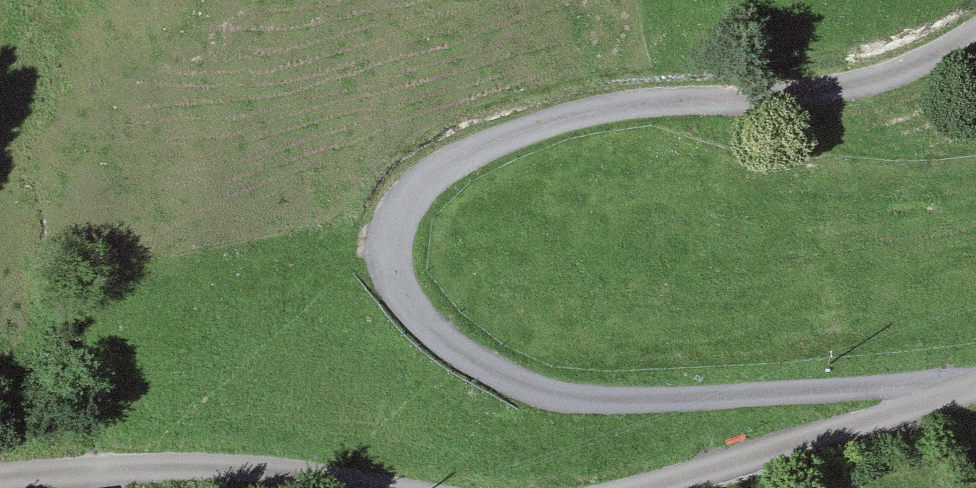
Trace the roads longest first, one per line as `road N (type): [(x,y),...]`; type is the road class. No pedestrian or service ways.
road 1 (track): [(975,32),(953,51),(849,84),(763,101),(611,107),(497,138),(438,167),(401,208),(392,266),(412,317),(484,369),(561,398),(975,385)]
road 2 (residential): [(0,475),(264,468),(381,487)]
road 3 (residential): [(641,487),(975,387)]

